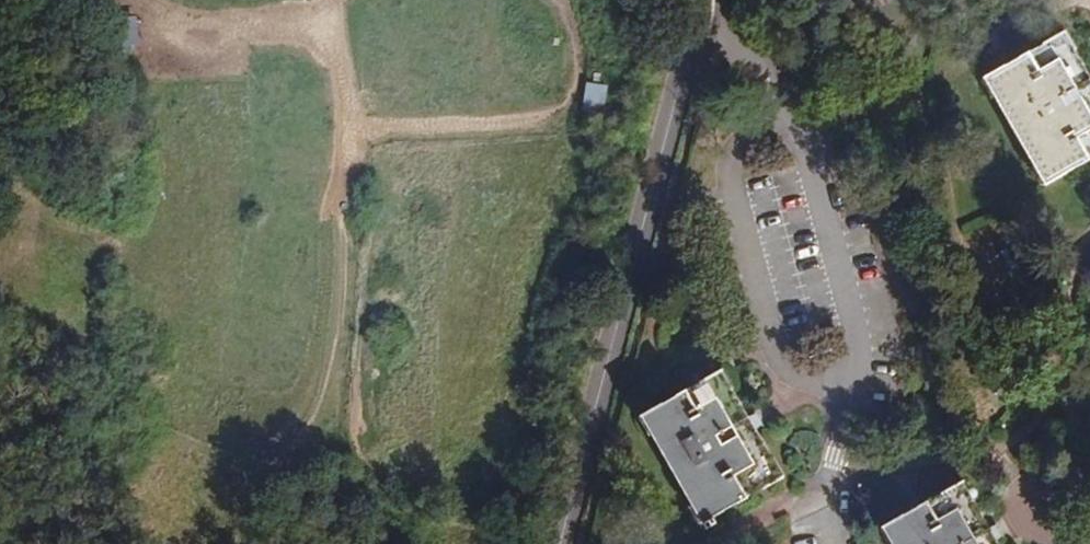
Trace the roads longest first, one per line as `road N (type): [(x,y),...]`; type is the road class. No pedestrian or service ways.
road 1 (tertiary): [(692,0),(620,350),(564,543)]

